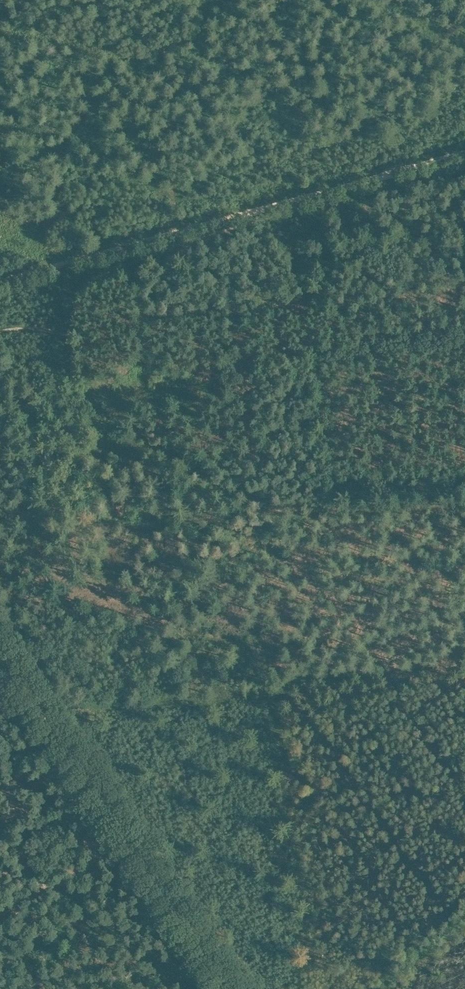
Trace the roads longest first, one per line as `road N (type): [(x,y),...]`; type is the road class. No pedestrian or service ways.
road 1 (track): [(0,280),(464,151)]
road 2 (track): [(226,988),(0,665)]

